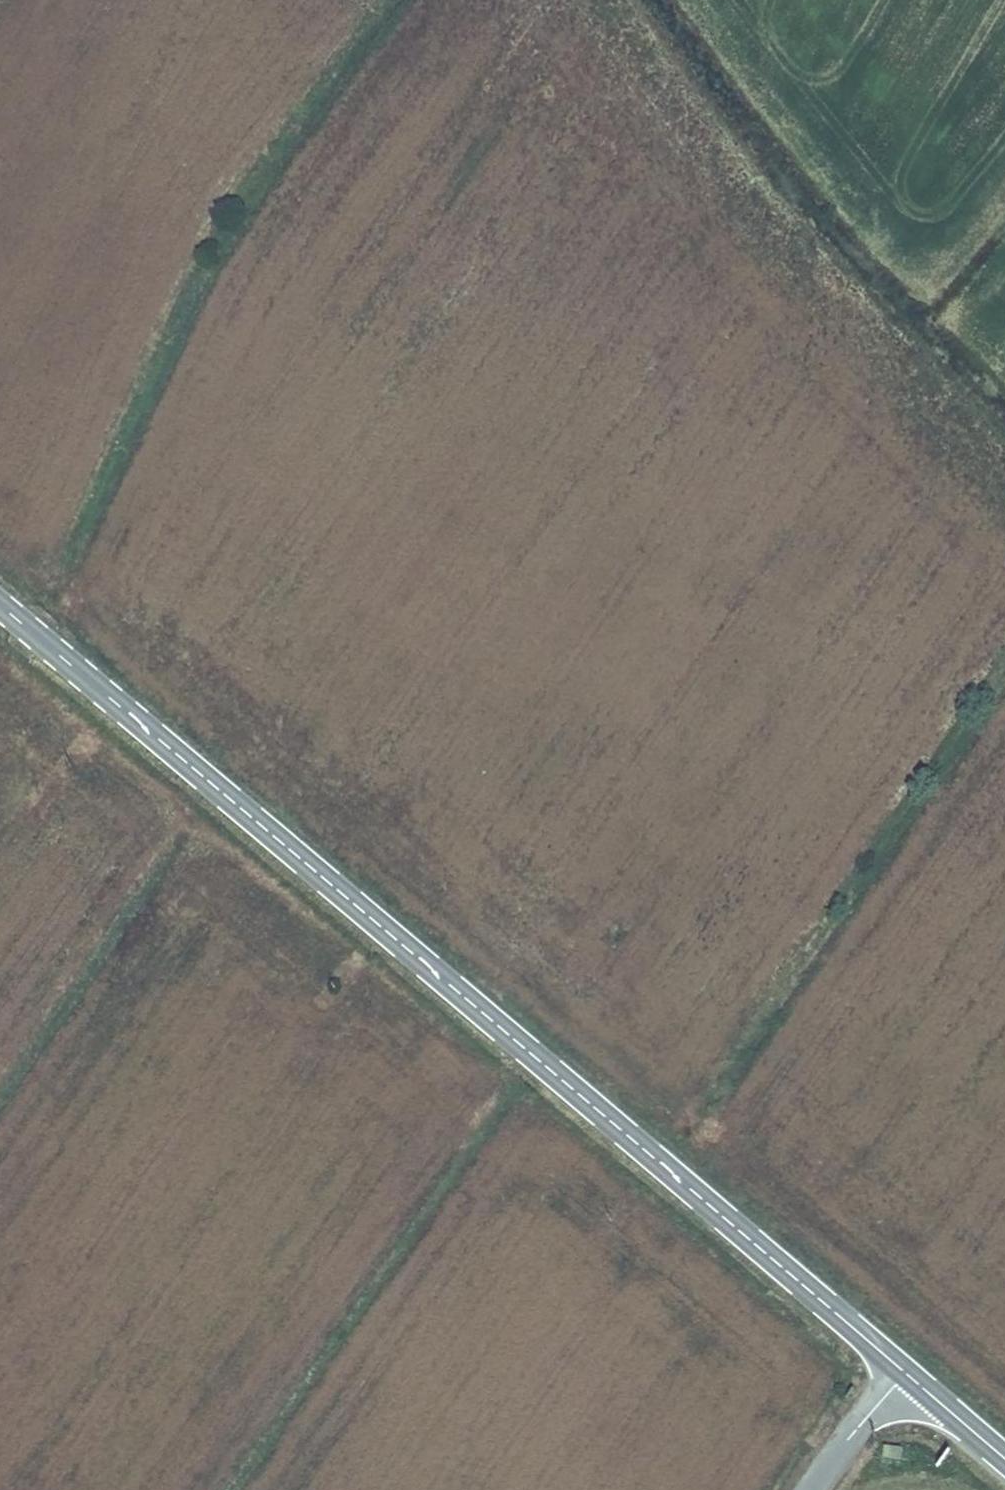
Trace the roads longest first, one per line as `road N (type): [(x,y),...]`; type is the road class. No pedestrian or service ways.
road 1 (secondary): [(907,1369),(0,601)]
road 2 (unclassified): [(907,1369),(821,1489)]
road 3 (secondary): [(1004,1453),(907,1369)]

